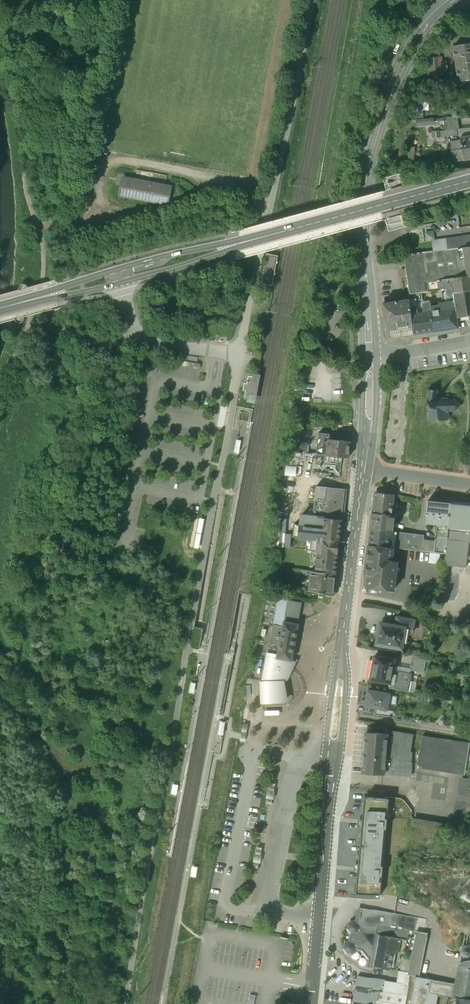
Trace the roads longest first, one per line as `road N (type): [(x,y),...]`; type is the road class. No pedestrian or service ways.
road 1 (track): [(126,1003),(239,355)]
road 2 (secondary): [(364,469),(309,1003)]
road 3 (secondary): [(469,180),(0,307)]
road 4 (secondary): [(367,286),(365,197),(380,126),(414,48),(460,0)]
road 5 (track): [(27,329),(42,287),(41,245),(27,200),(20,109),(0,50)]
road 6 (track): [(37,225),(91,215),(104,168),(119,161),(238,186)]
road 7 (track): [(268,218),(311,0)]
road 8 (track): [(239,355),(268,218)]

